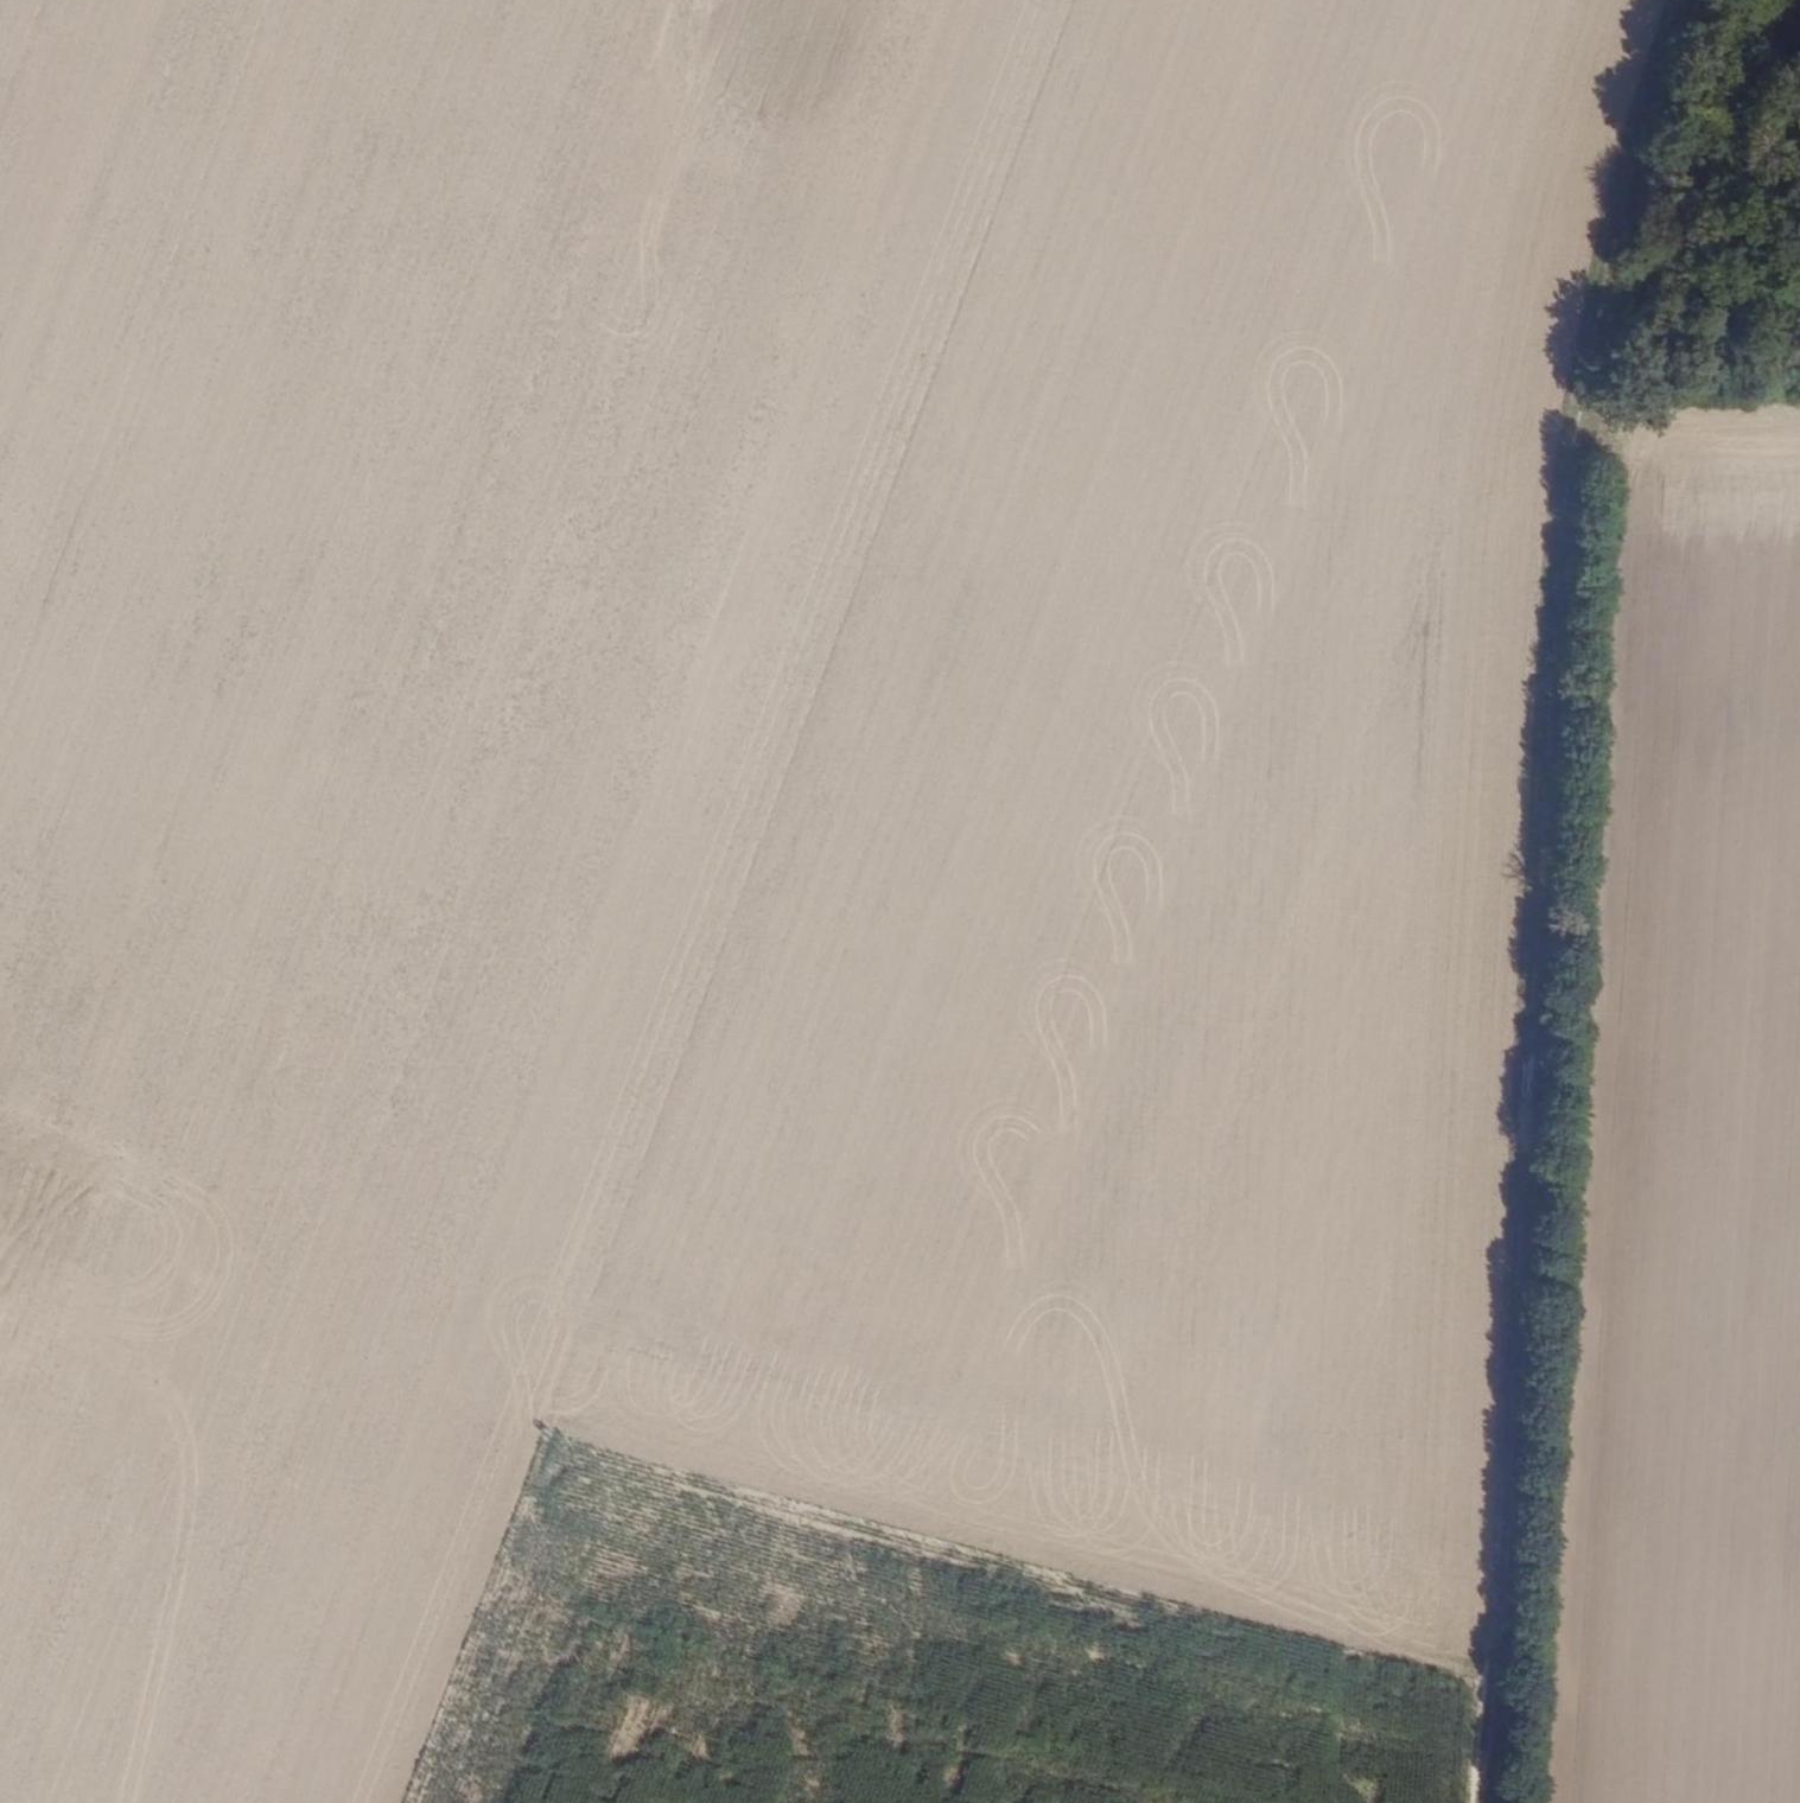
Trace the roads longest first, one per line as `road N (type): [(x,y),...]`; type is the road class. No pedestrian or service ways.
road 1 (track): [(1677,0),(1585,446),(1501,1802)]

